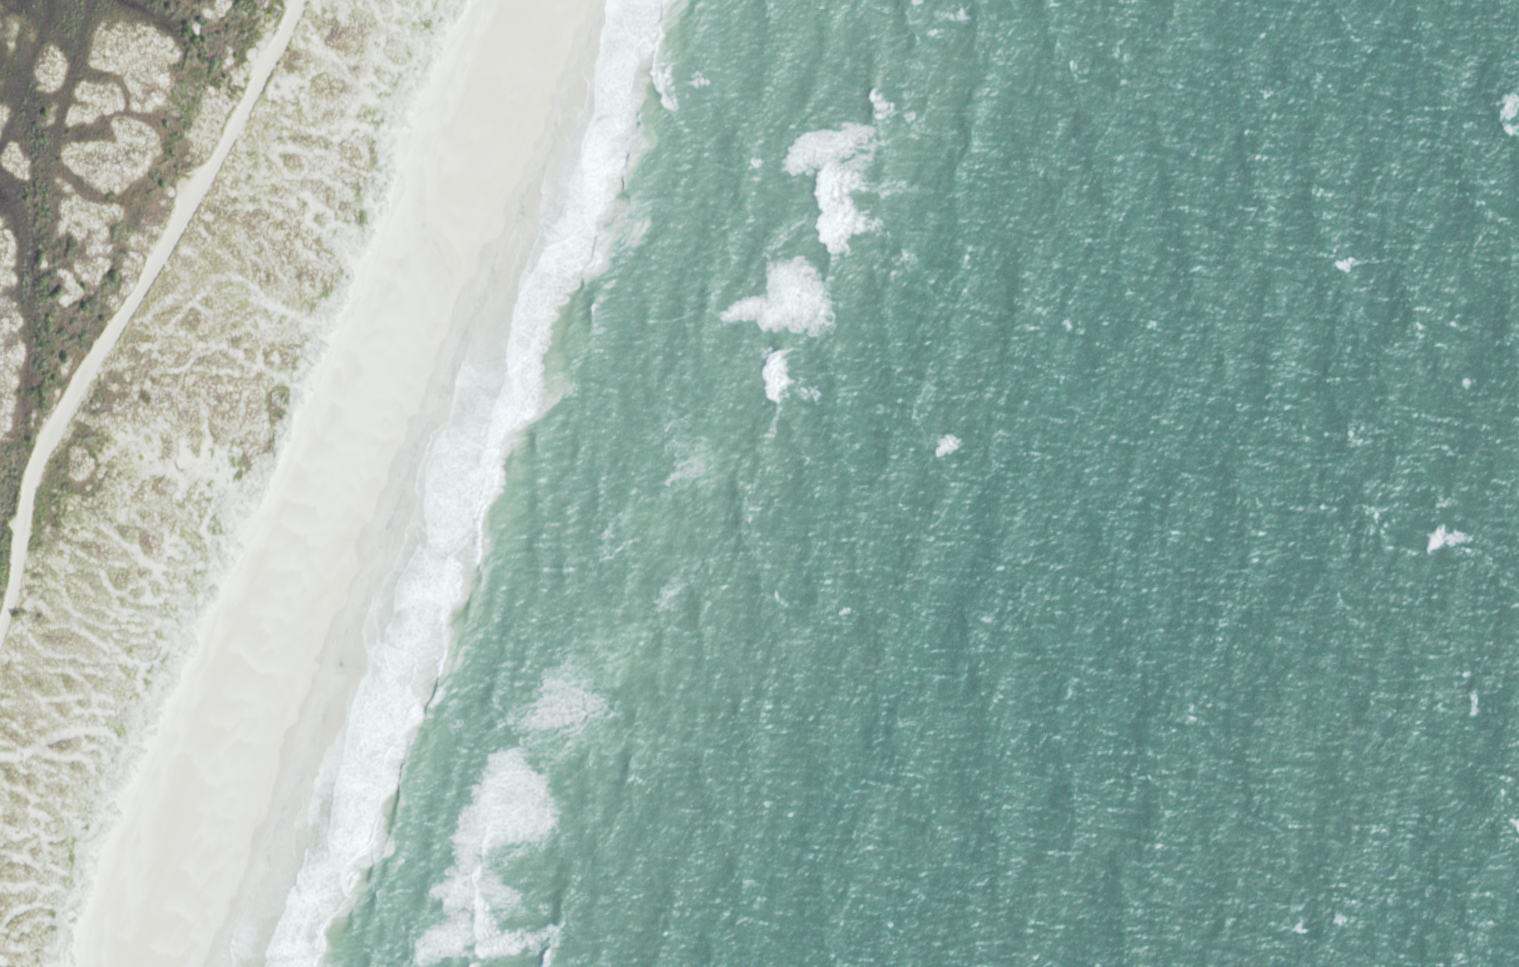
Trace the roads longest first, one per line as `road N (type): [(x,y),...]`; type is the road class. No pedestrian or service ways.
road 1 (track): [(0,636),(18,583),(35,461),(239,122),(300,0)]

